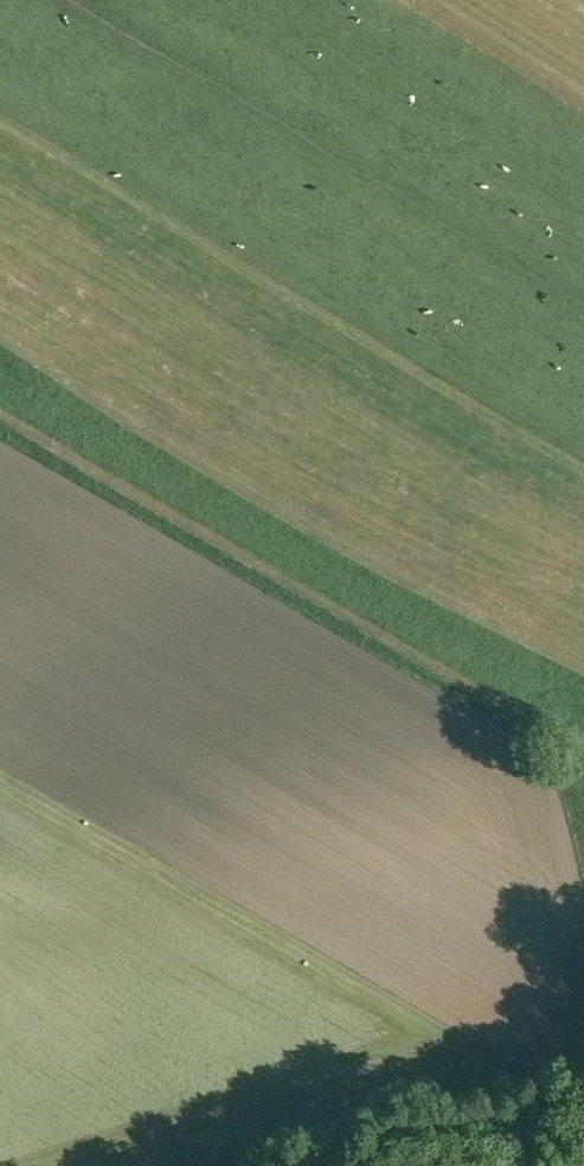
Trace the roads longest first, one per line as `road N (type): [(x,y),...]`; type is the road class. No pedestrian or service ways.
road 1 (unclassified): [(402,1165),(583,1110)]

